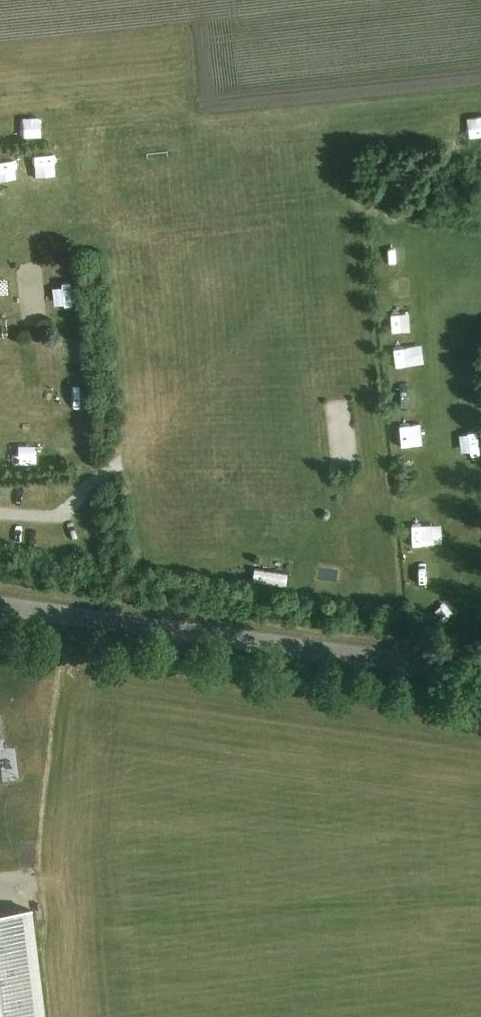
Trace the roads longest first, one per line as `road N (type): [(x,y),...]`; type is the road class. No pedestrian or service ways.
road 1 (unclassified): [(0,603),(480,670)]

